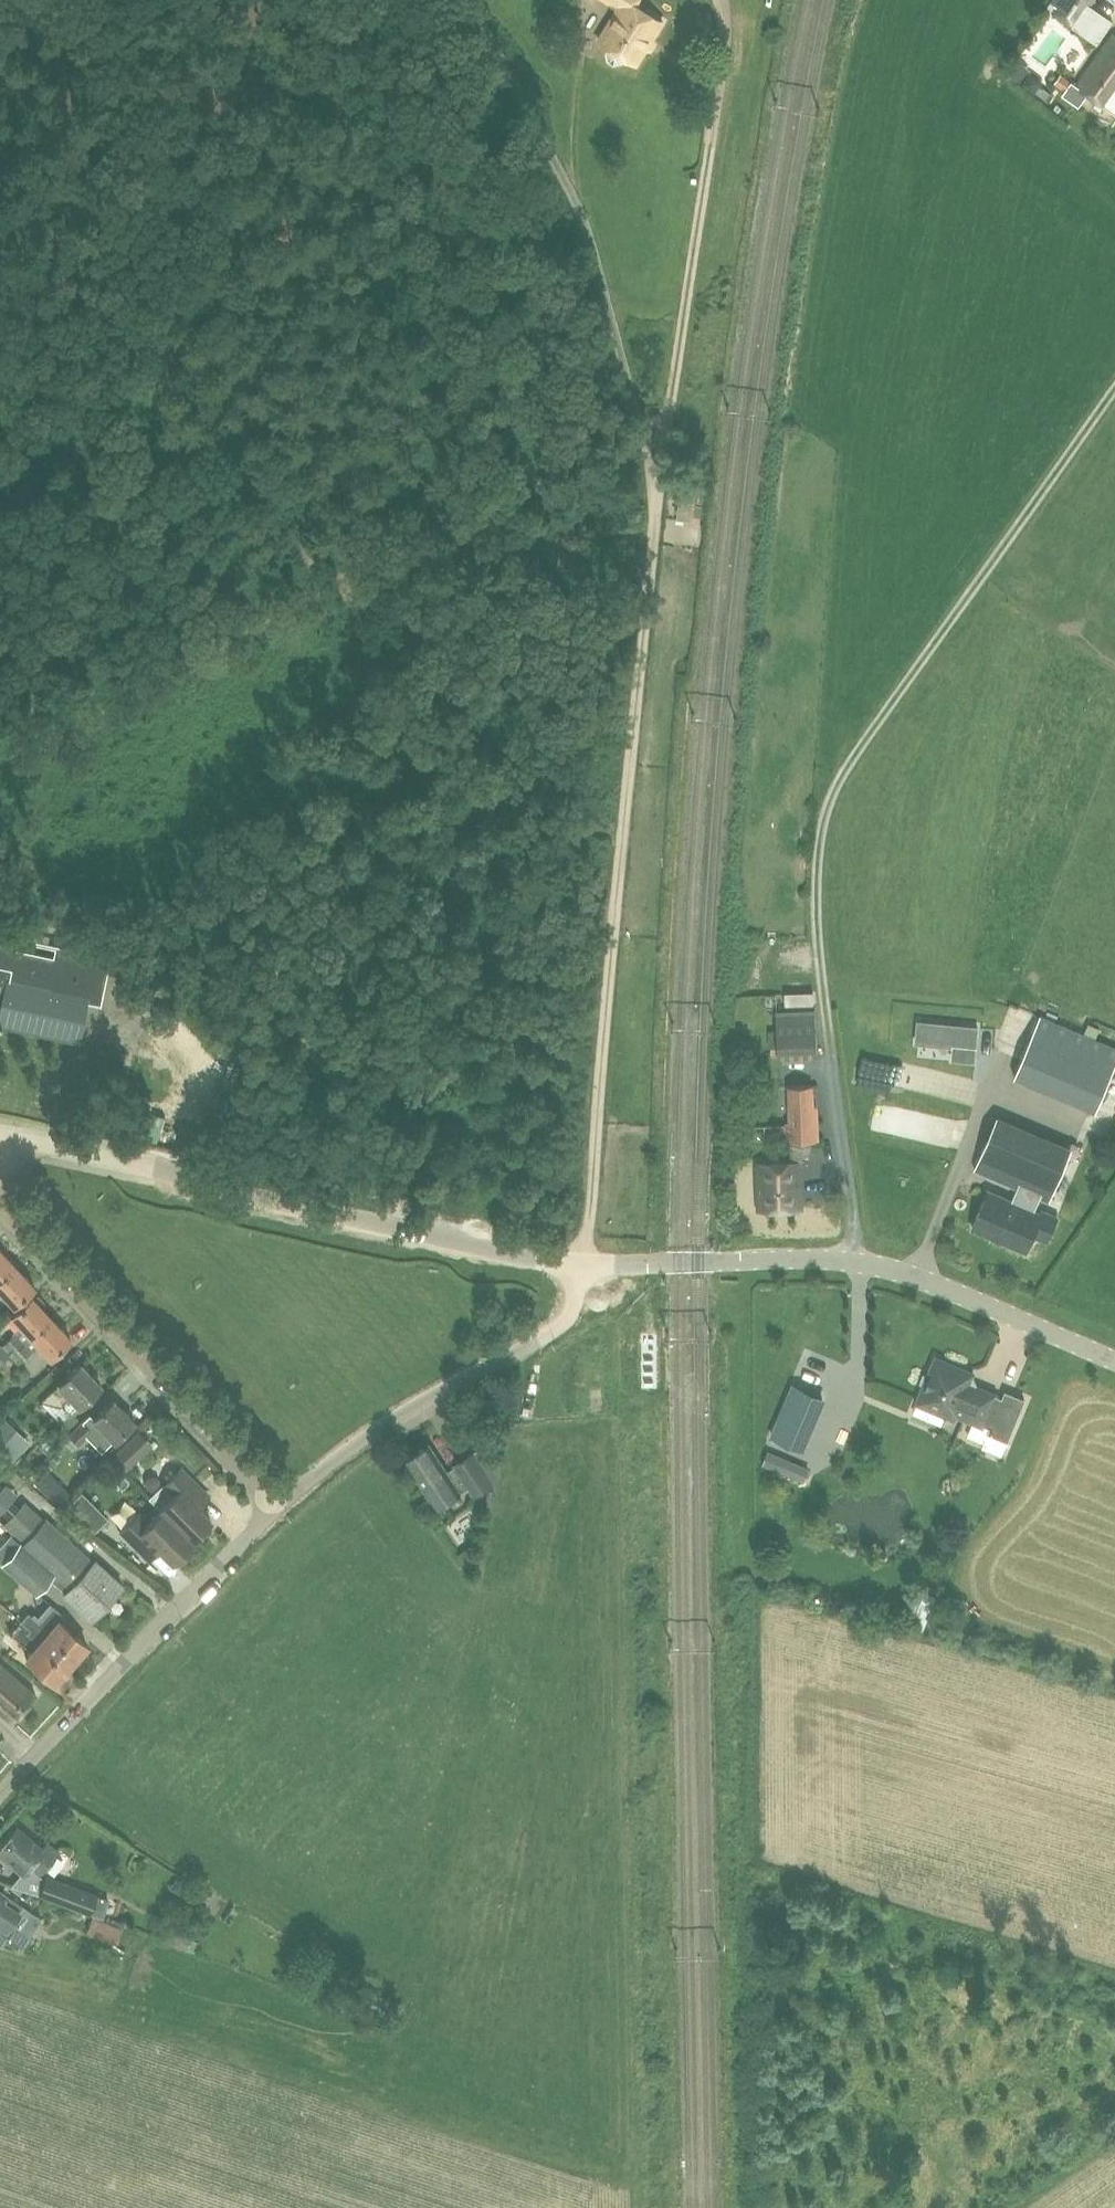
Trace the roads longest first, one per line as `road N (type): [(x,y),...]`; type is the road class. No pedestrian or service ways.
road 1 (track): [(586,1267),(666,404),(718,90)]
road 2 (track): [(858,1262),(816,937),(820,830),(845,768),(1114,384)]
road 3 (tertiary): [(4,1137),(586,1267)]
road 4 (tertiary): [(586,1267),(858,1262),(1114,1357)]
road 5 (track): [(470,0),(581,208),(642,429),(661,452)]
road 6 (residential): [(280,1507),(20,1241),(0,1208)]
road 7 (unclassified): [(0,1800),(280,1507)]
road 8 (unclassified): [(280,1507),(412,1406),(570,1316),(586,1267)]

